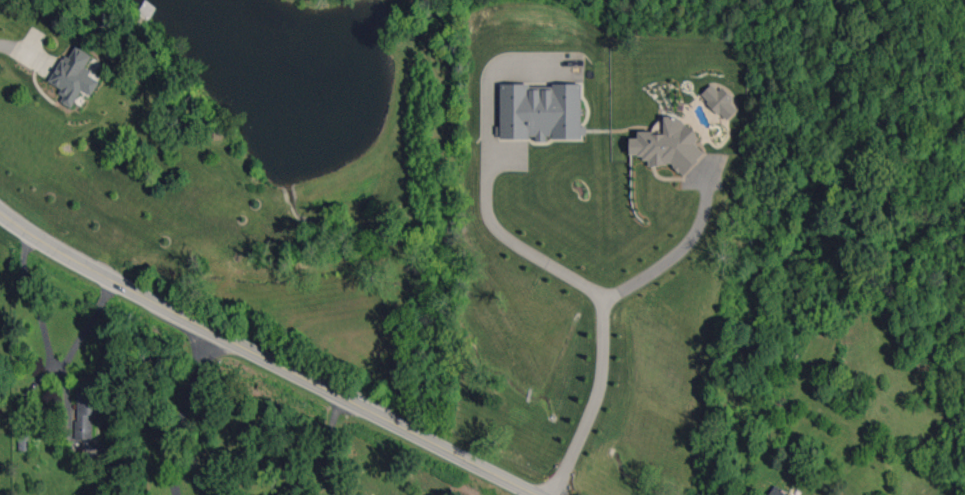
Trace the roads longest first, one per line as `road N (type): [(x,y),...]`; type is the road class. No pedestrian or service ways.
road 1 (secondary): [(534,494),(278,361),(168,315),(0,214)]

